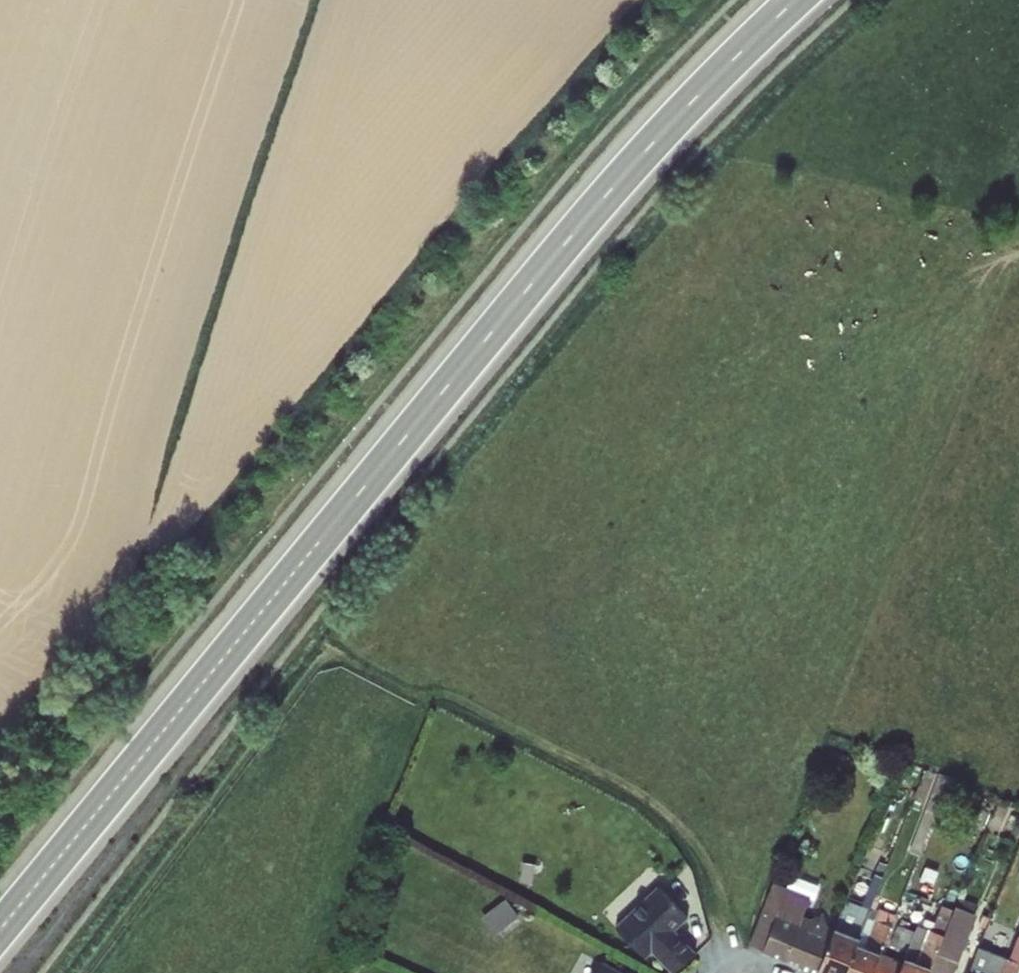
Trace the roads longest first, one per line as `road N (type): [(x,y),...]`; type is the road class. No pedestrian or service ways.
road 1 (trunk): [(796,0),(616,180),(0,926)]

